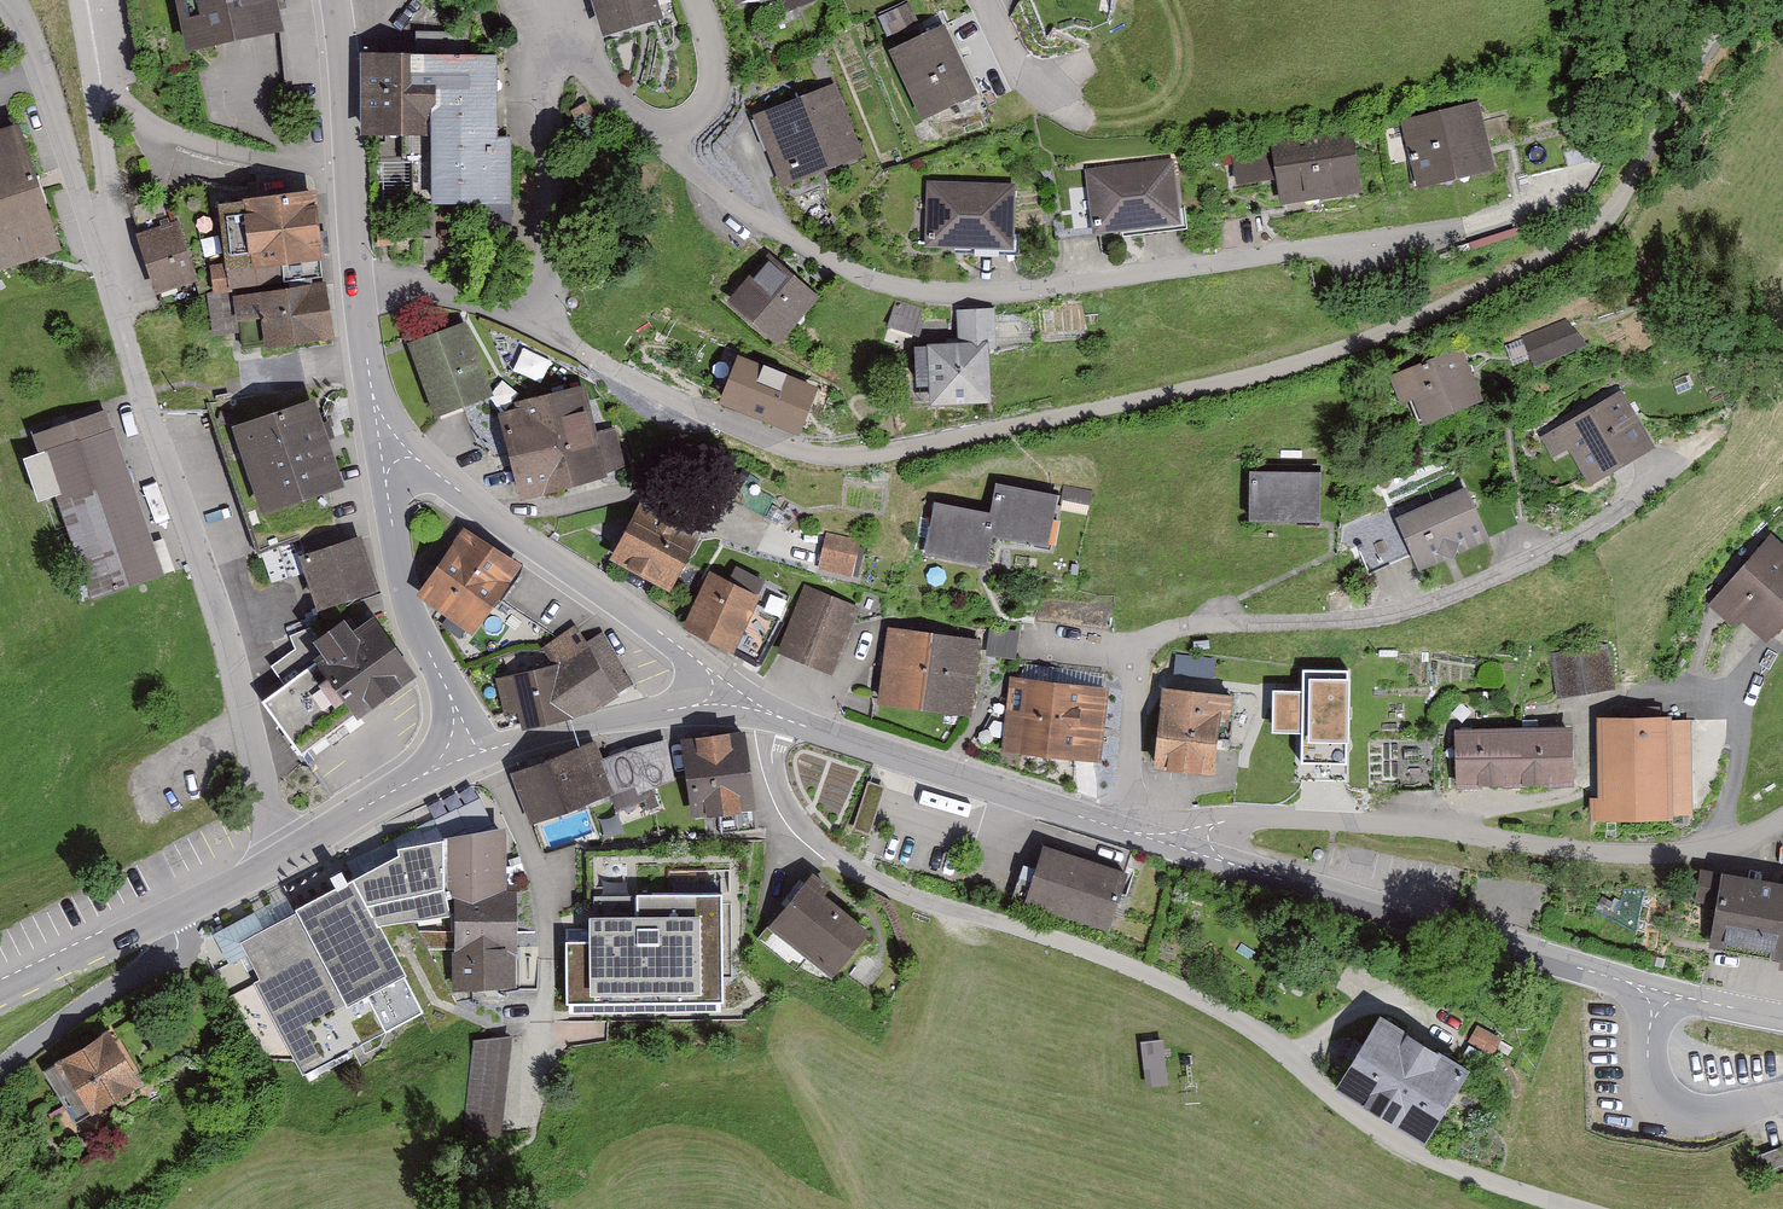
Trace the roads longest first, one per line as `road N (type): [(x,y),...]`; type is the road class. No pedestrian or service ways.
road 1 (unclassified): [(1743,0),(1680,86),(1620,198),(1590,232),(1428,315),(1204,386),(922,445),(816,452),(746,431),(621,371),(577,345),(546,312)]
road 2 (residential): [(1580,1208),(1391,1146),(1333,1105),(1241,1020),(1183,989),(850,866),(813,841),(772,784),(771,714)]
road 3 (residential): [(1563,191),(1447,231),(963,296),(902,288),(846,268),(770,225),(662,141)]
road 4 (unclassified): [(1782,818),(1716,845),(1657,854),(1238,817),(1210,825),(1185,849)]
road 5 (residential): [(286,856),(189,525),(104,279)]
road 6 (residential): [(1659,465),(1632,498),(1593,526),(1426,604),(1369,618),(1204,626),(1135,645)]
road 7 (tertiary): [(1185,849),(1308,893),(1662,993)]
road 8 (tertiary): [(388,444),(701,663),(732,695)]
road 9 (residential): [(662,141),(576,46),(553,49),(538,65),(554,274),(546,312)]
road 10 (tertiary): [(771,714),(1134,833)]
road 11 (tertiary): [(470,755),(402,575),(385,481),(388,444)]
road 12 (residential): [(104,279),(47,78),(4,0)]
road 13 (tertiary): [(359,283),(337,0)]
road 14 (residential): [(82,0),(109,205),(104,279)]
road 15 (tertiary): [(732,695),(470,755)]
road 16 (unclassified): [(172,914),(177,939),(167,958),(0,1070)]
road 17 (residential): [(1662,993),(1648,1061),(1659,1087),(1683,1105),(1720,1111),(1782,1096)]
road 18 (tertiary): [(470,755),(286,856)]
road 19 (tertiary): [(172,914),(0,995)]
road 20 (residential): [(546,312),(414,285),(359,283)]
road 21 (residential): [(1135,645),(1134,833)]
road 22 (residential): [(701,0),(721,57),(711,97),(662,141)]
road 23 (tertiary): [(388,444),(373,398),(359,283)]
road 24 (tertiary): [(286,856),(172,914)]
road 25 (tertiary): [(1662,993),(1782,1018)]

